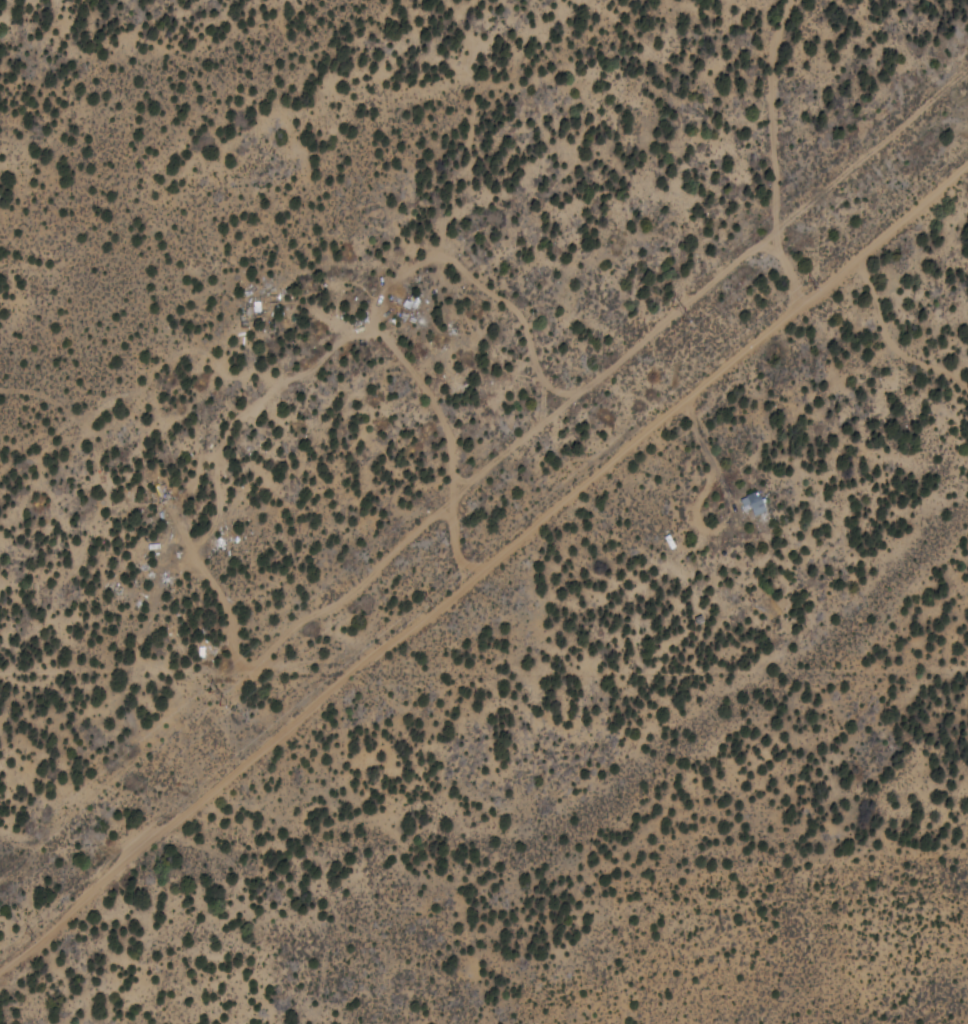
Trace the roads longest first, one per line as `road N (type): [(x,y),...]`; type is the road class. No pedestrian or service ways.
road 1 (residential): [(967,96),(0,905)]

